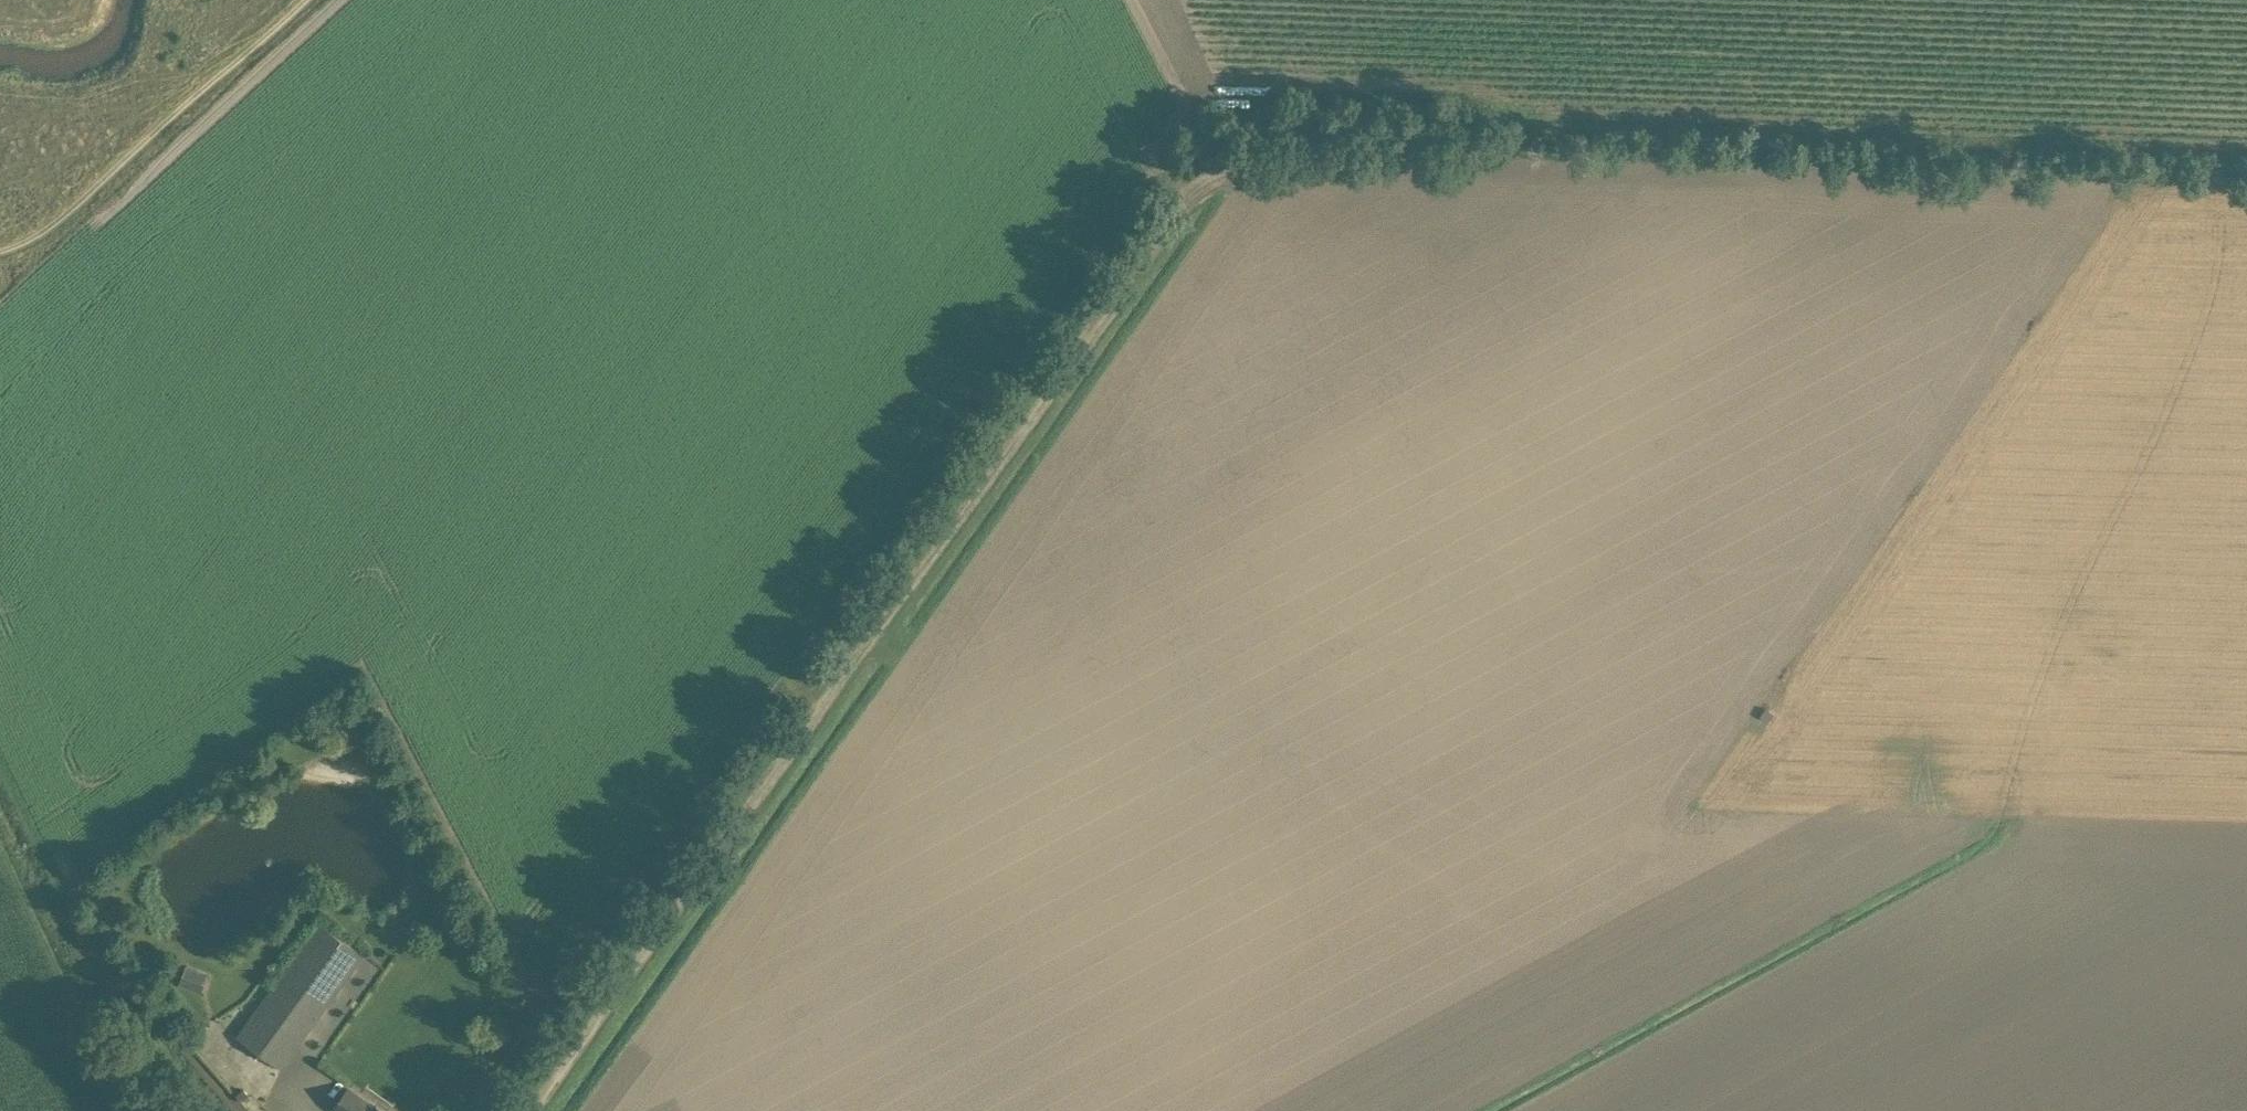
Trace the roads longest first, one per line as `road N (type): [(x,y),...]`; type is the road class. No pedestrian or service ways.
road 1 (track): [(544,1110),(1206,189)]
road 2 (track): [(303,0),(70,212),(0,248)]

